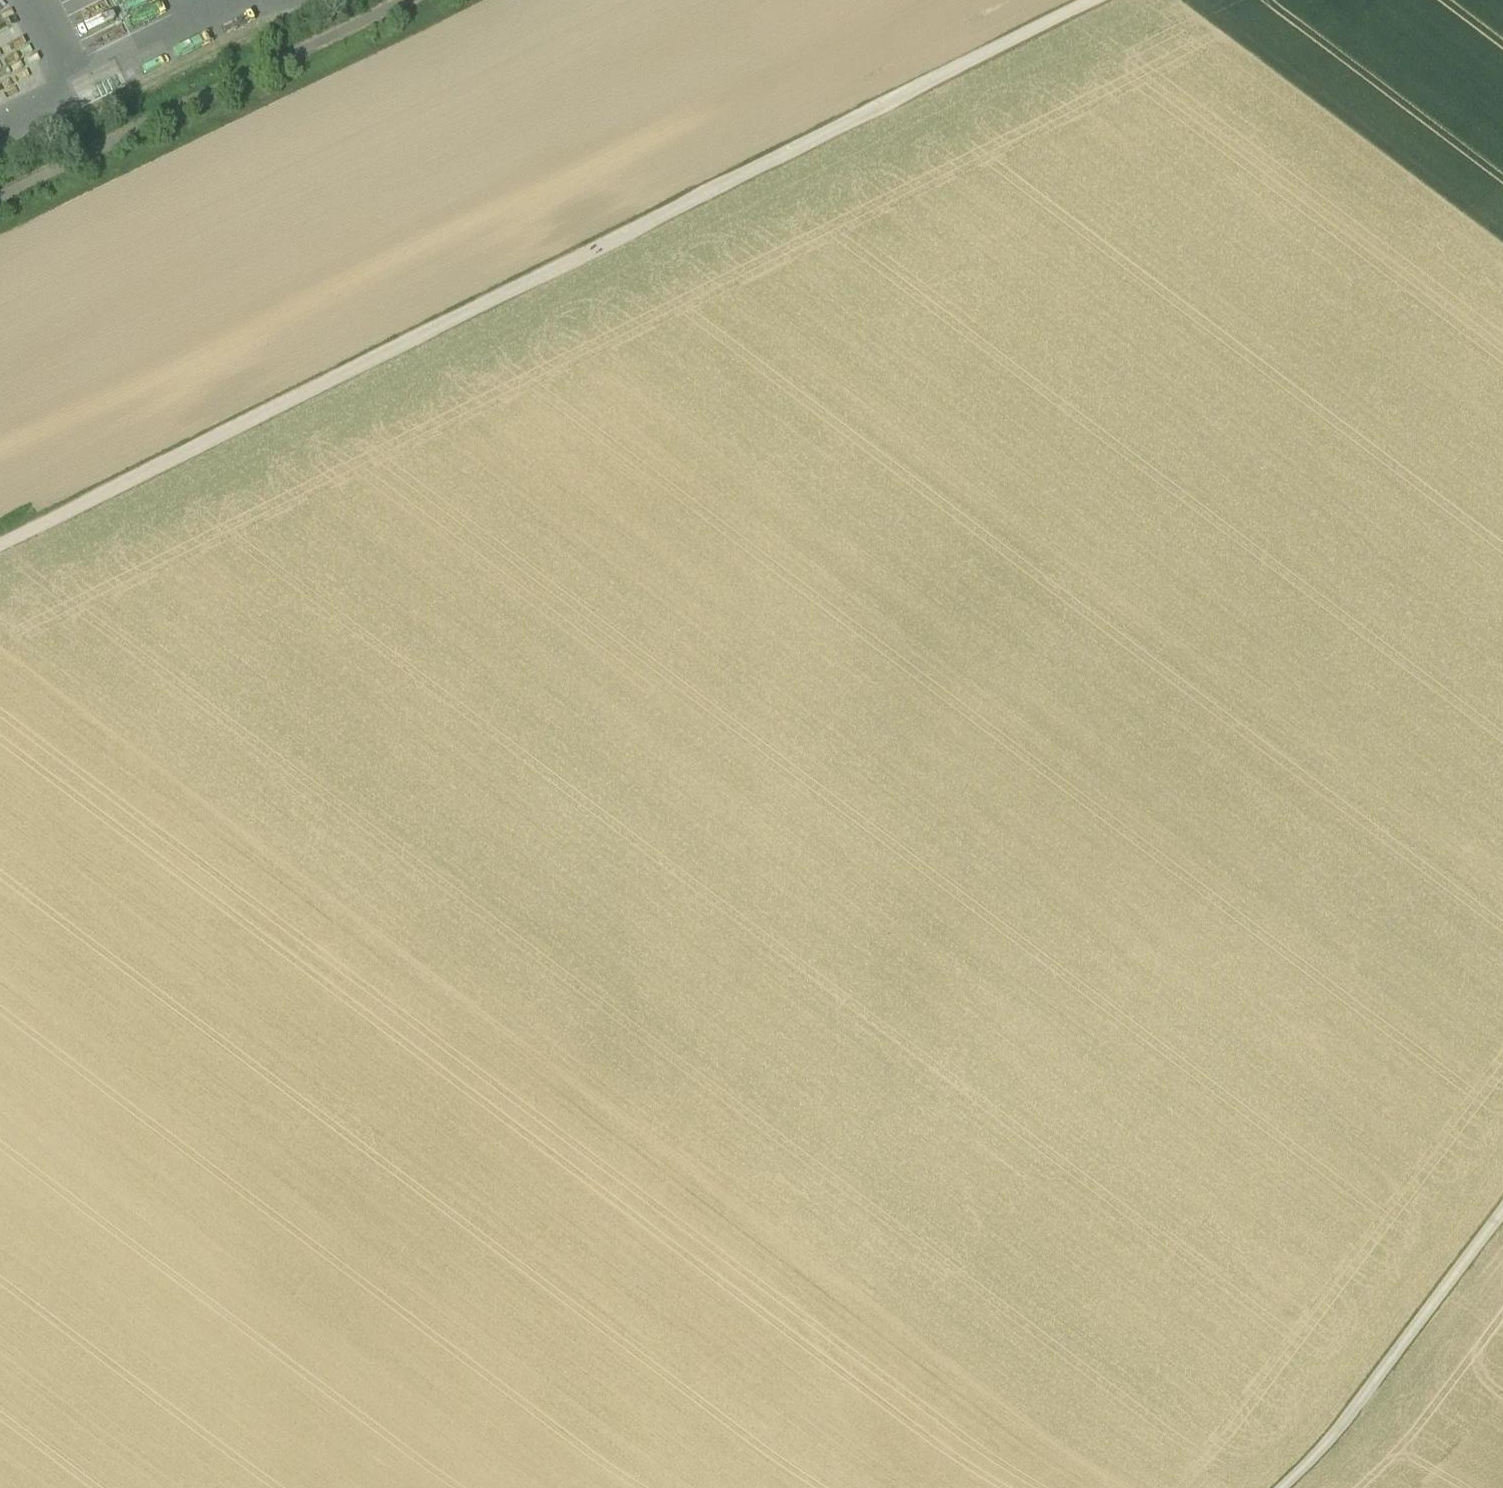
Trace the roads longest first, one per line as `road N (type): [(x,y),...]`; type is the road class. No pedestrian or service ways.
road 1 (track): [(0,540),(1093,0)]
road 2 (track): [(1502,1211),(1294,1487)]

